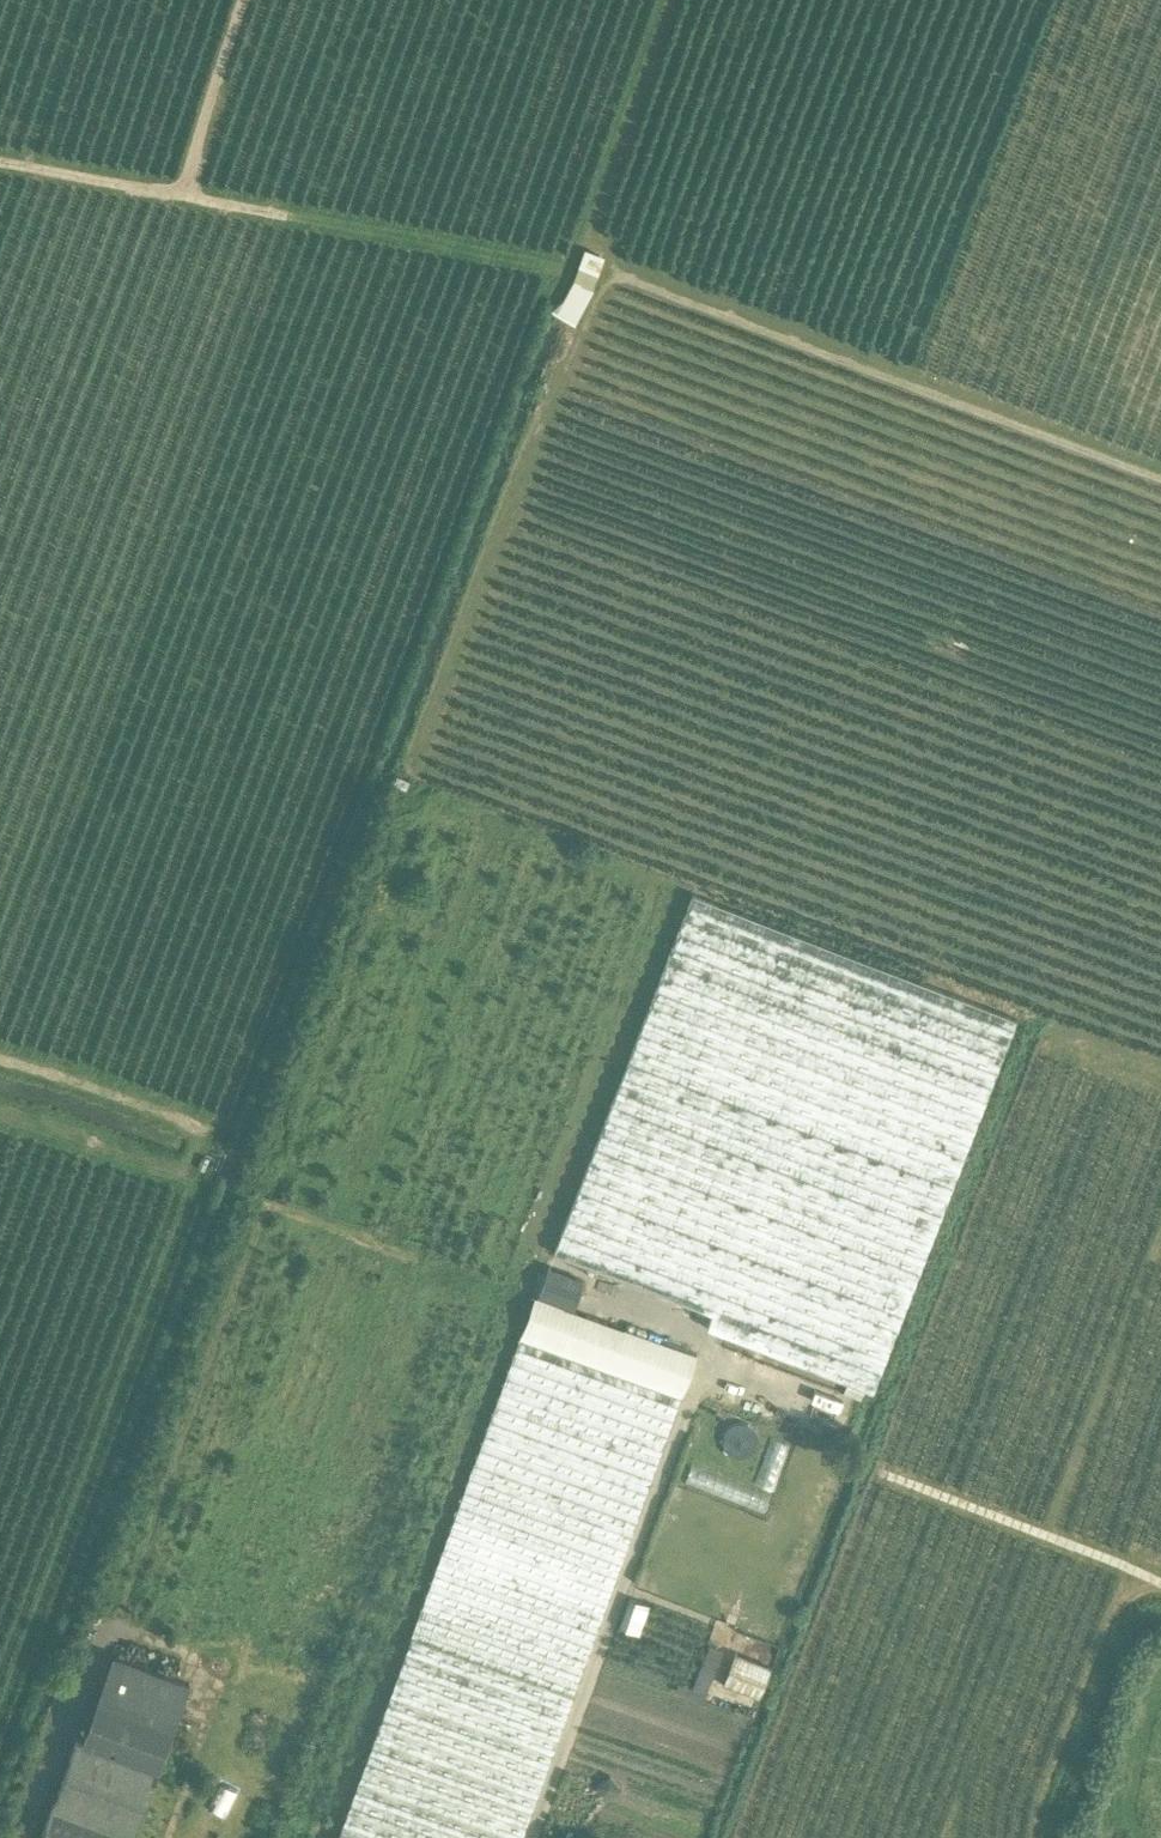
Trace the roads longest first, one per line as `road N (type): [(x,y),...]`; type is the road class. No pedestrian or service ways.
road 1 (track): [(1160,1669),(1121,1815)]

